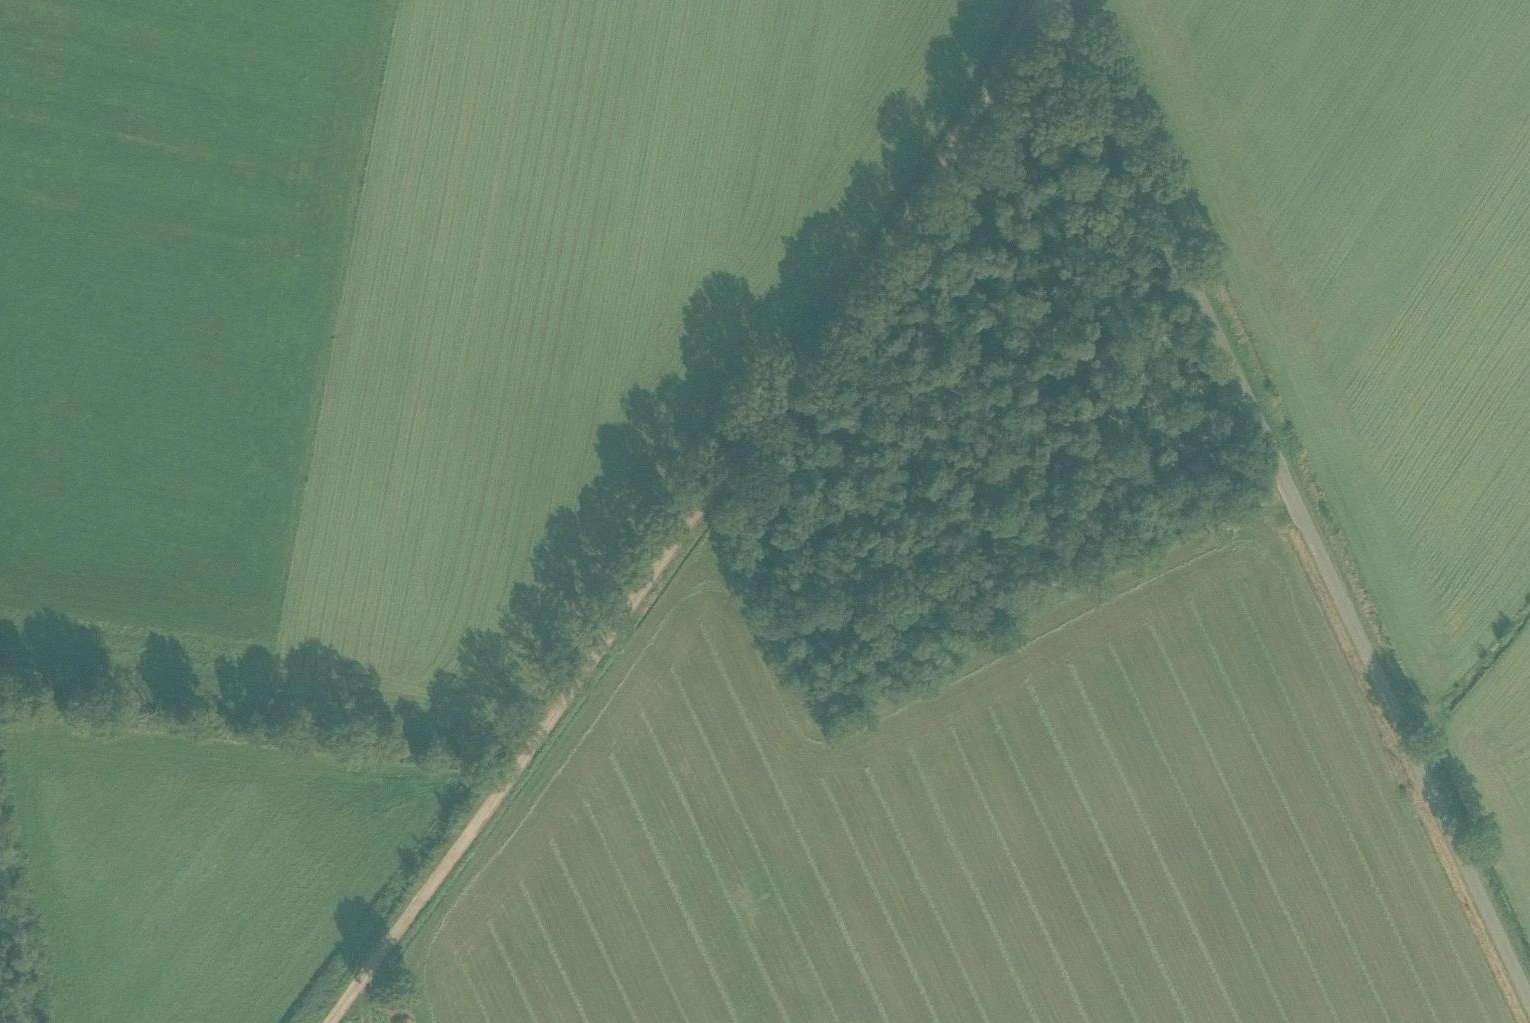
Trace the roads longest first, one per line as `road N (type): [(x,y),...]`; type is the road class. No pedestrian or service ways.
road 1 (track): [(328,1022),(807,358),(1043,0)]
road 2 (unclassified): [(1529,1003),(1058,0)]

